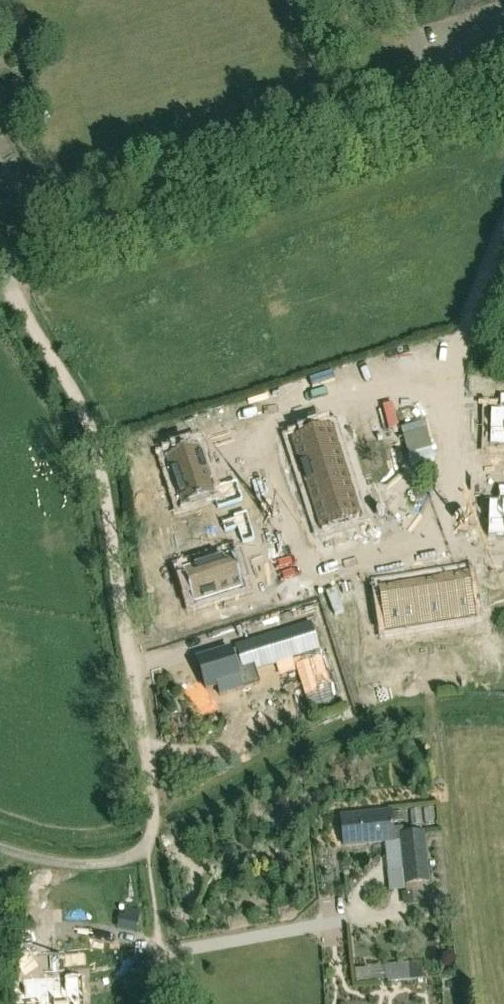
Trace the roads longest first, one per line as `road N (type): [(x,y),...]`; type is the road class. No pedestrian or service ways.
road 1 (track): [(150,846),(156,826),(98,436),(14,293),(9,258)]
road 2 (unclassified): [(0,259),(60,256),(107,243),(503,105)]
road 3 (residential): [(231,620),(427,563),(439,413),(447,393)]
road 4 (residential): [(447,393),(223,453)]
road 5 (residential): [(447,393),(503,260)]

